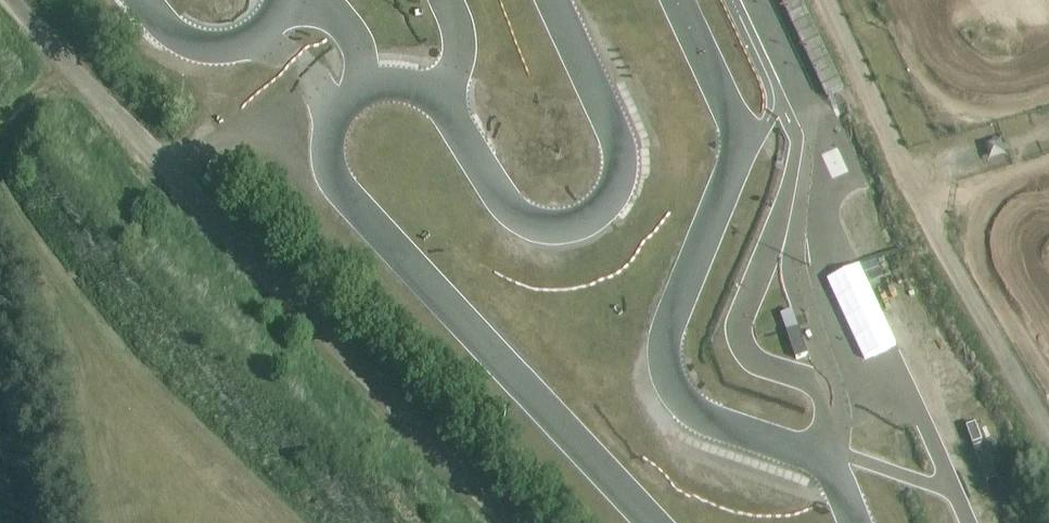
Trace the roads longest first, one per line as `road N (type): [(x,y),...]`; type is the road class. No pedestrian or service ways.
road 1 (unclassified): [(515,522),(72,72),(15,0)]
road 2 (track): [(1017,173),(1016,154),(993,153),(921,187),(905,206),(912,241),(886,314),(885,374),(939,522)]
road 3 (track): [(813,122),(846,139),(834,201),(835,269),(859,334),(881,352),(885,374)]

